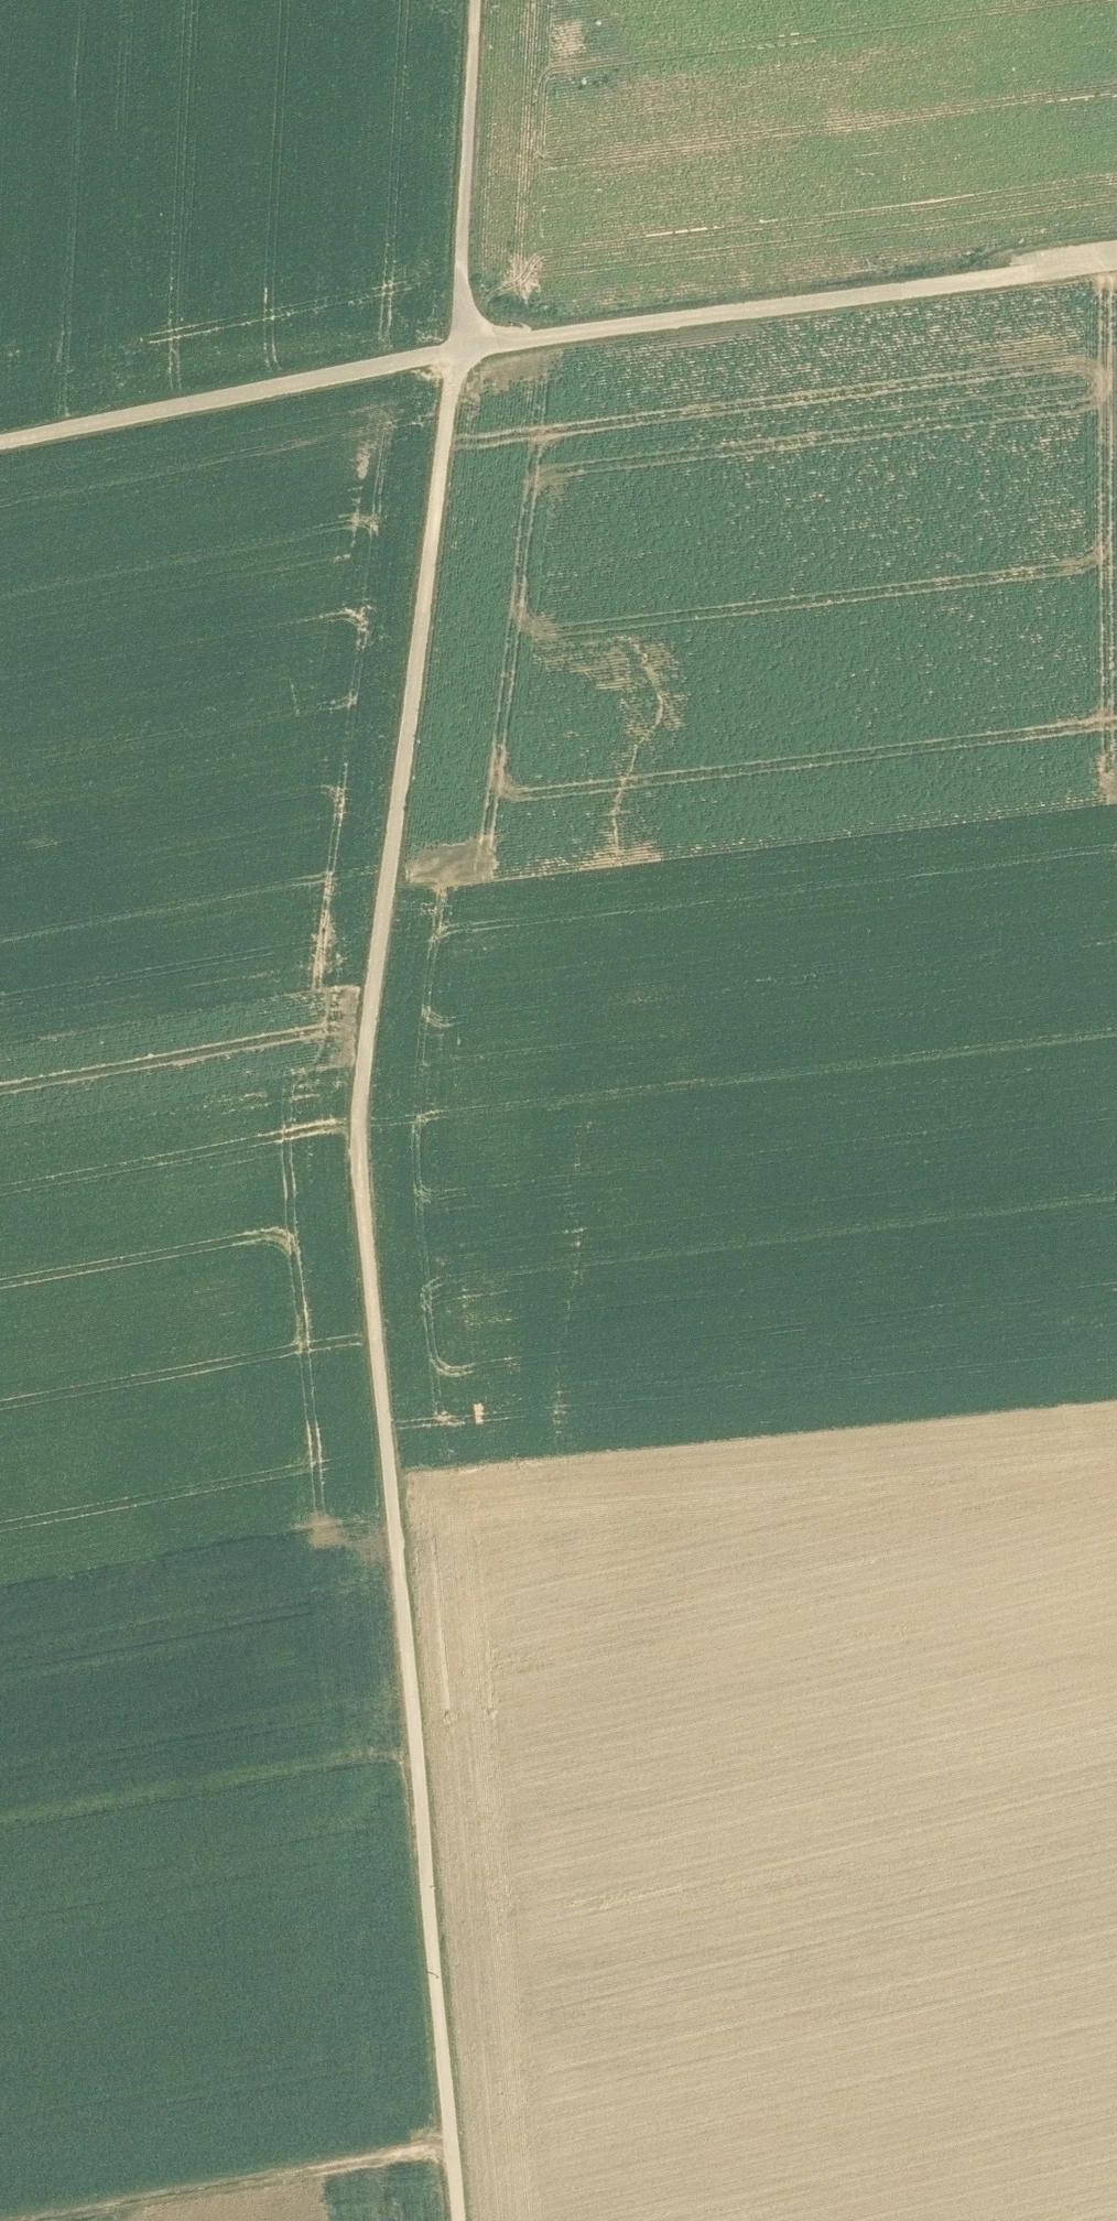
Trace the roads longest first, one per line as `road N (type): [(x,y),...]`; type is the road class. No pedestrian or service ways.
road 1 (track): [(459,2220),(358,1135),(458,350)]
road 2 (track): [(1116,263),(458,350)]
road 3 (track): [(458,350),(0,444)]
road 4 (track): [(451,2149),(31,2220)]
road 5 (track): [(476,0),(458,350)]

